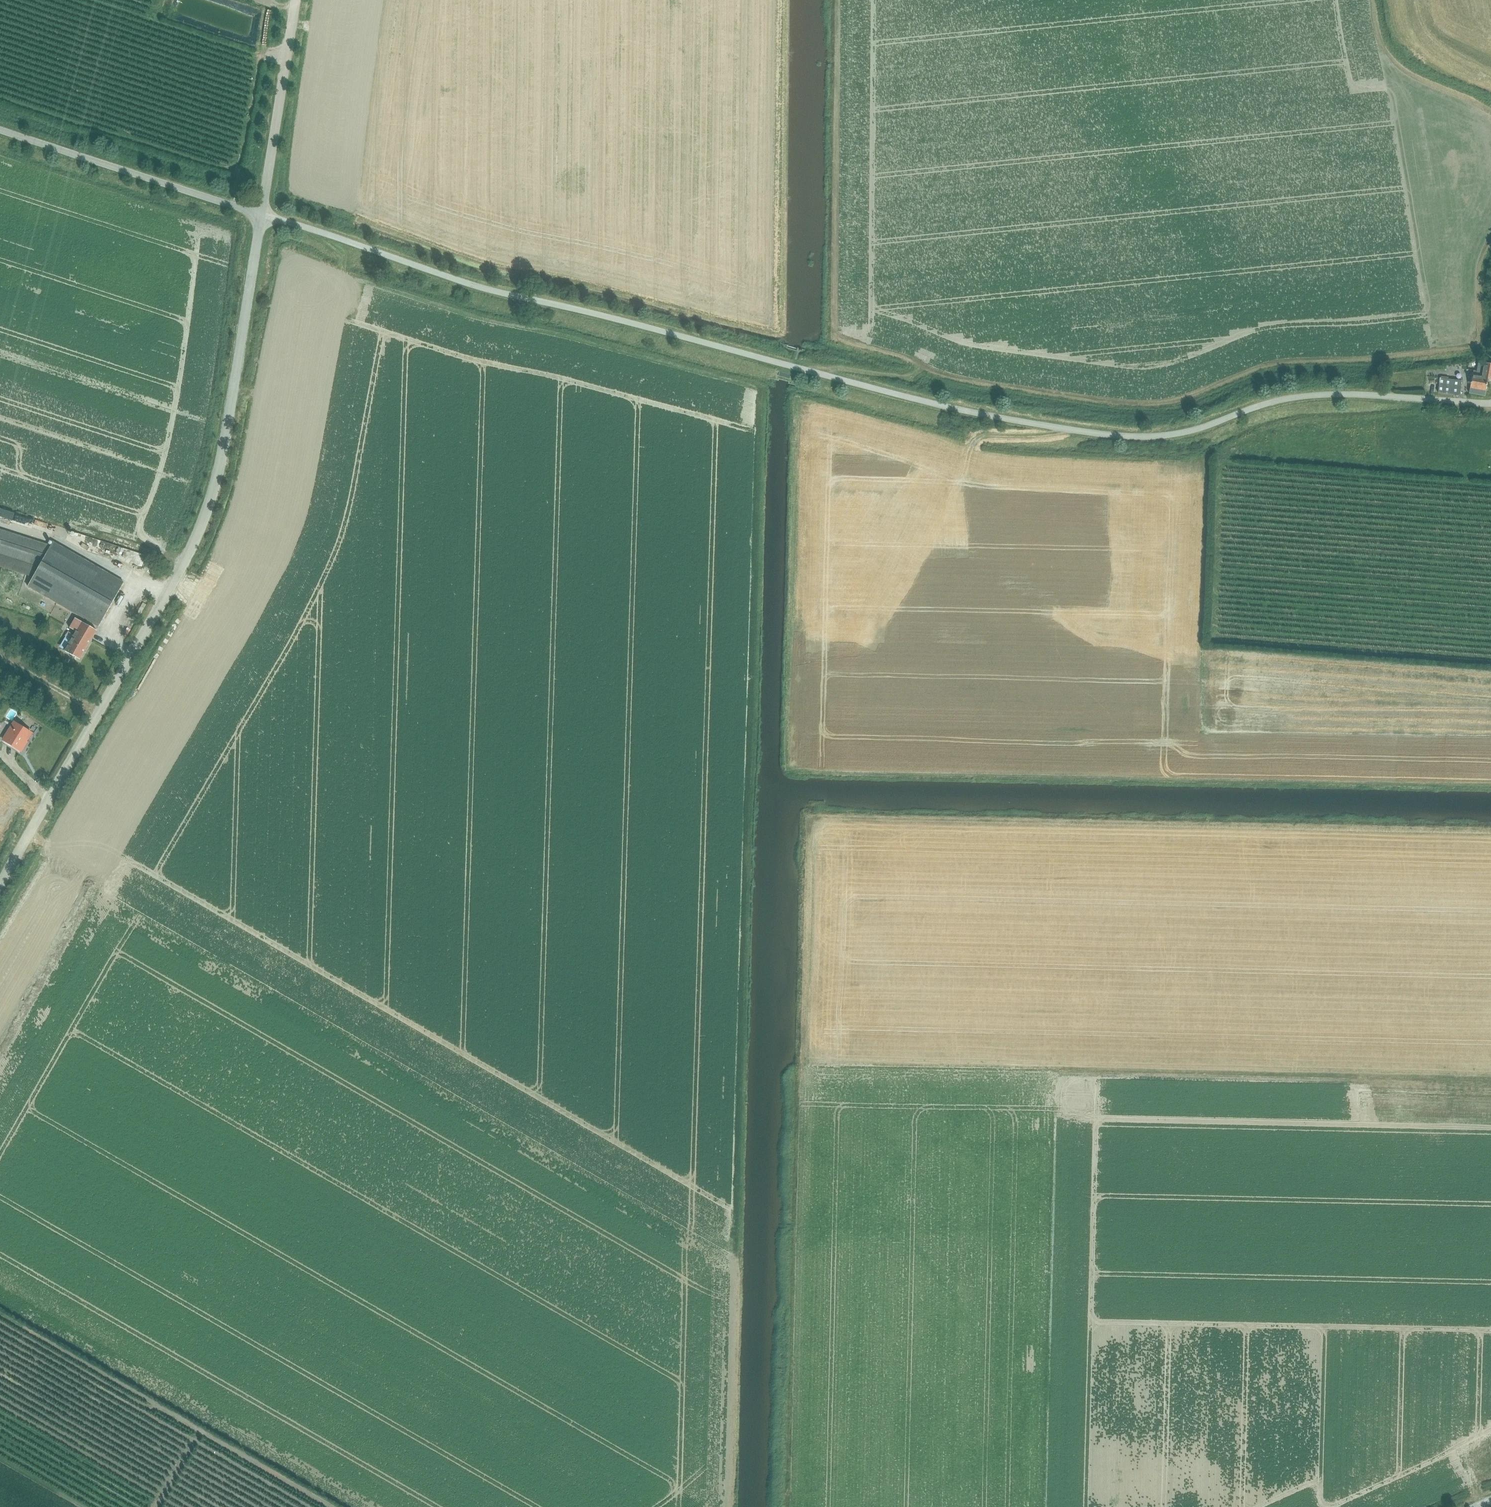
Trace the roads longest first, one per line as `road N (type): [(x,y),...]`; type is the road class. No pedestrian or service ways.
road 1 (unclassified): [(1490,403),(1298,396),(1201,429),(1107,434),(936,403),(472,286),(264,216)]
road 2 (tertiary): [(0,884),(199,528),(226,430),(264,216)]
road 3 (unclassified): [(264,216),(0,131)]
road 4 (tertiary): [(264,216),(296,0)]

